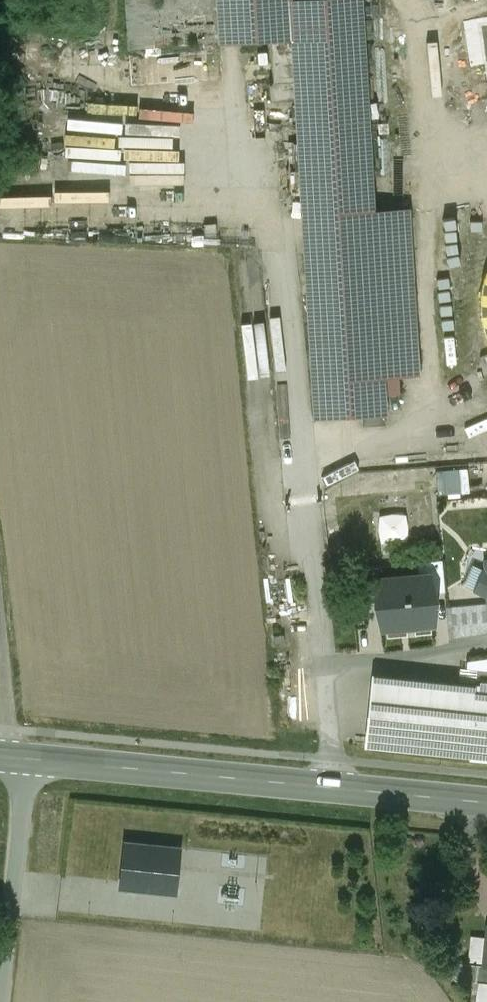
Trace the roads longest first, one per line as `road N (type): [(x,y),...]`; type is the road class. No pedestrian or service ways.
road 1 (secondary): [(14,756),(343,787)]
road 2 (unclassified): [(486,642),(329,670),(343,787)]
road 3 (unclassified): [(1,1001),(22,818),(14,756)]
road 4 (secondary): [(343,787),(486,802)]
road 5 (unclassified): [(14,756),(0,635)]

